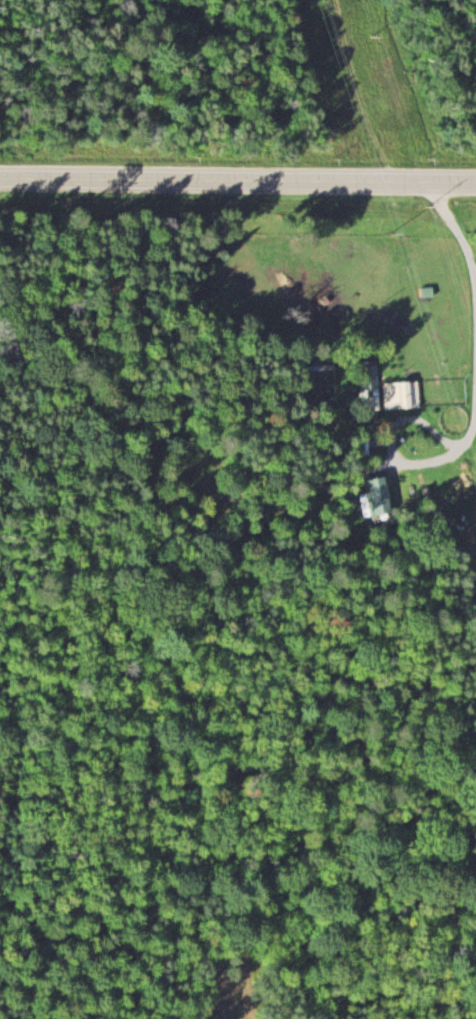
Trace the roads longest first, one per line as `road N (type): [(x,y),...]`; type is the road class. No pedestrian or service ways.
road 1 (tertiary): [(475,181),(0,178)]

